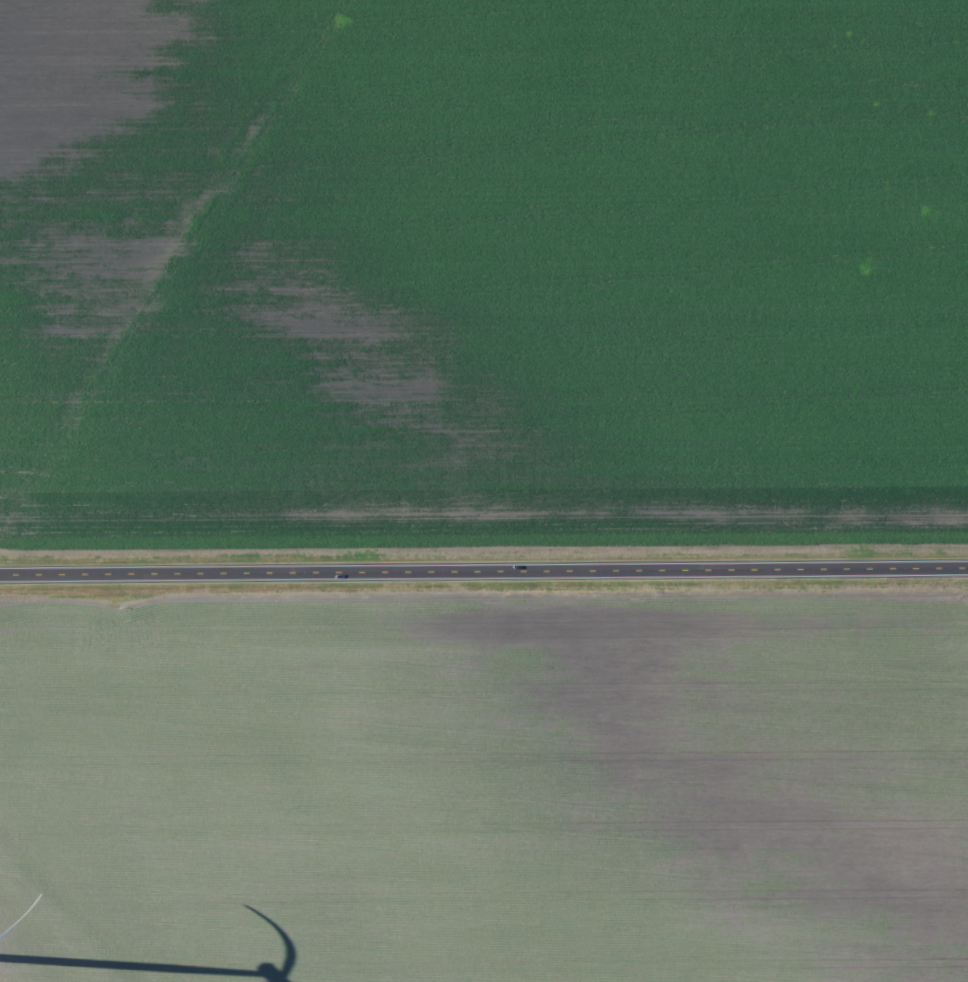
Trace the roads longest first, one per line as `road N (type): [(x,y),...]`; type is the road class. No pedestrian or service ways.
road 1 (secondary): [(0,574),(967,565)]

